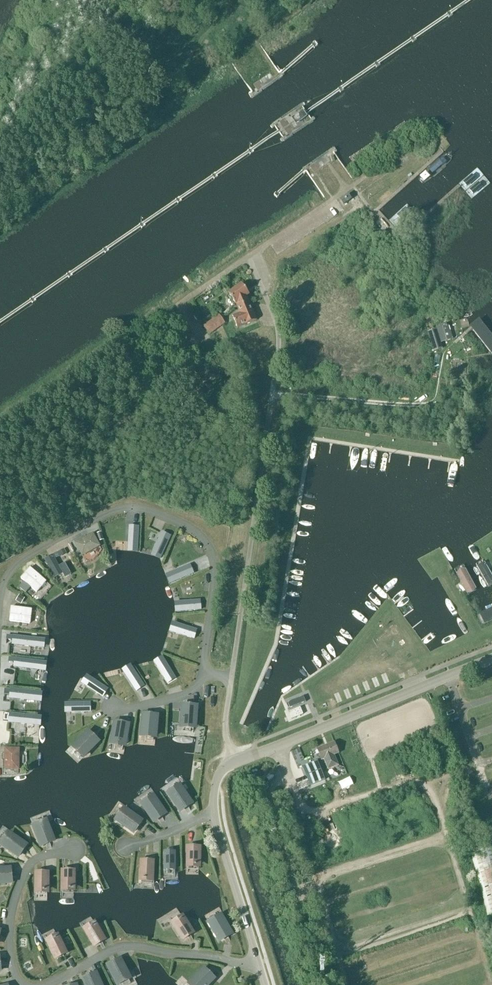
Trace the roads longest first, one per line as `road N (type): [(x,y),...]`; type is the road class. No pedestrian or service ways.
road 1 (residential): [(231,679),(279,346),(256,251)]
road 2 (residential): [(203,674),(212,555),(181,524),(141,509),(115,510),(25,557),(0,594)]
road 3 (residential): [(235,761),(491,660)]
road 4 (residential): [(258,964),(130,948),(51,984)]
road 5 (residential): [(20,984),(8,949),(16,894),(34,861),(76,849)]
road 6 (residential): [(258,964),(215,812)]
road 7 (residential): [(207,351),(184,302),(256,251)]

